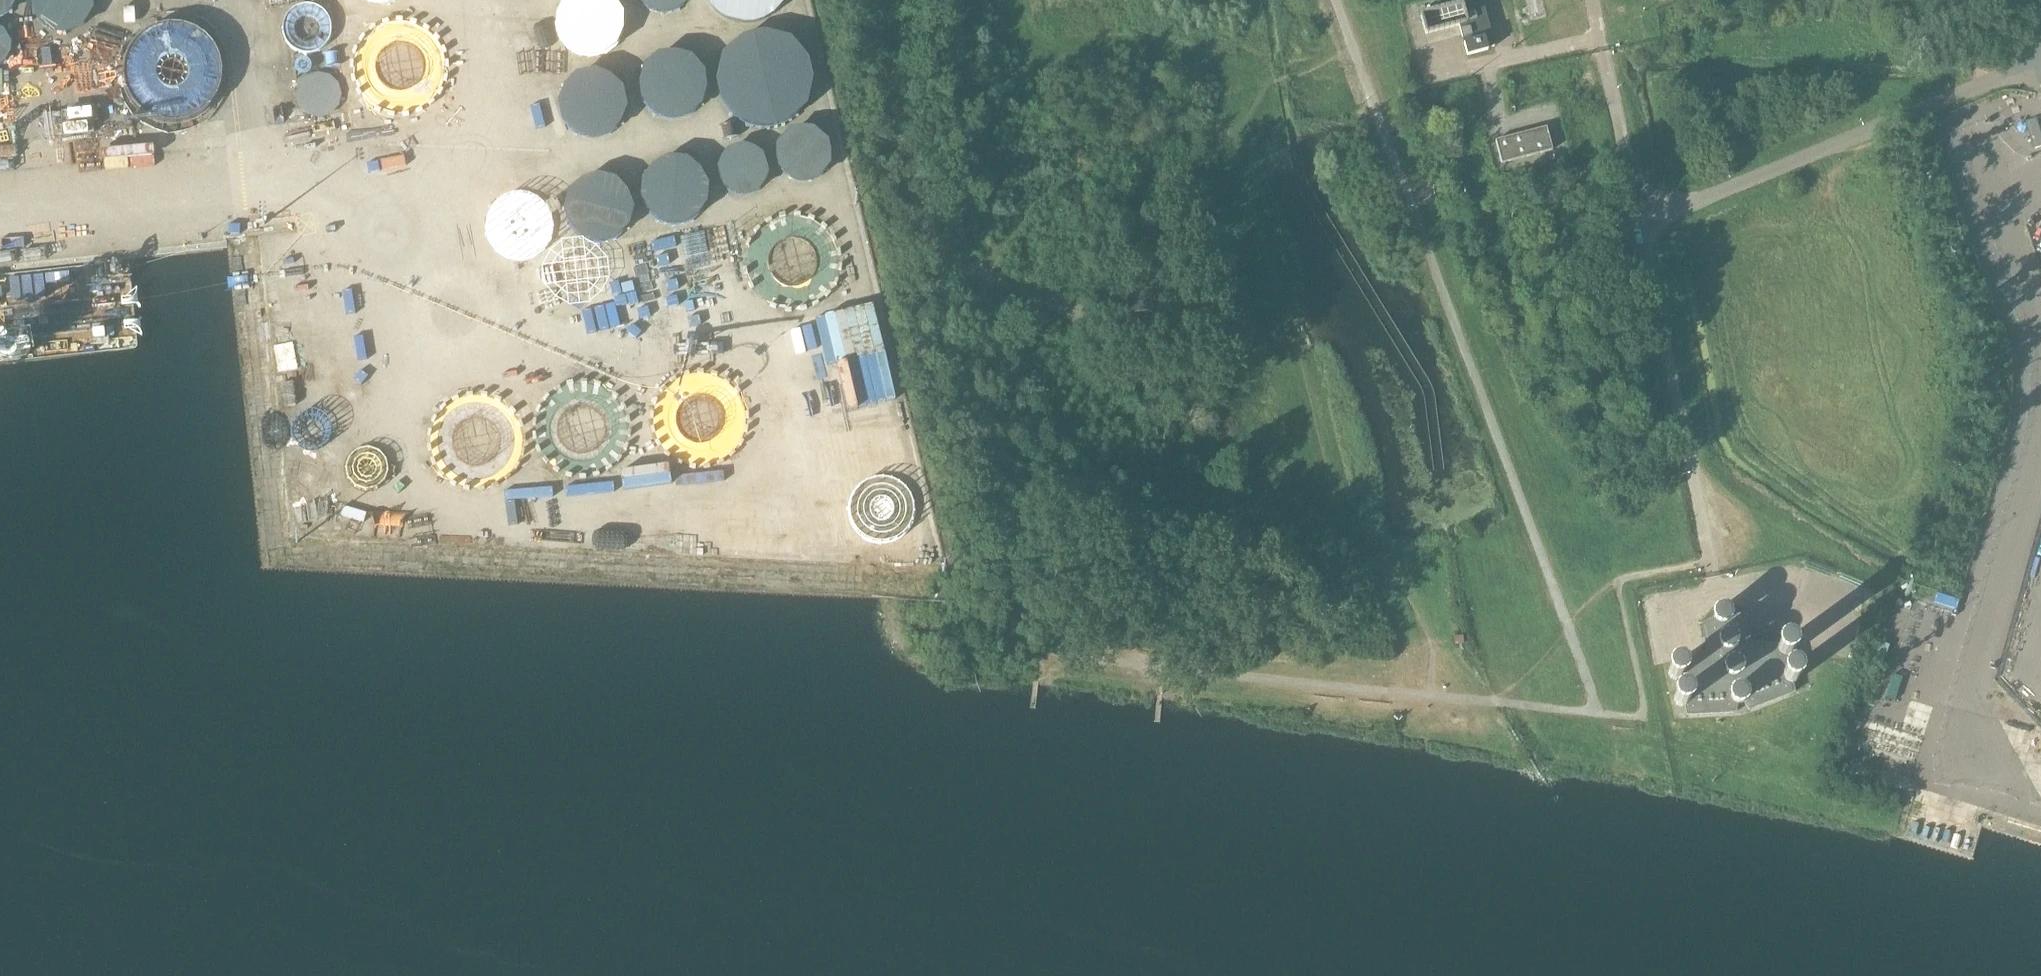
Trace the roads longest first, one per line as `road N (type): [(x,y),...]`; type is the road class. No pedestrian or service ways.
road 1 (motorway): [(1562,0),(1768,975)]
road 2 (motorway): [(1825,975),(1619,0)]
road 3 (unclassified): [(1800,601),(1896,606),(2040,648)]

